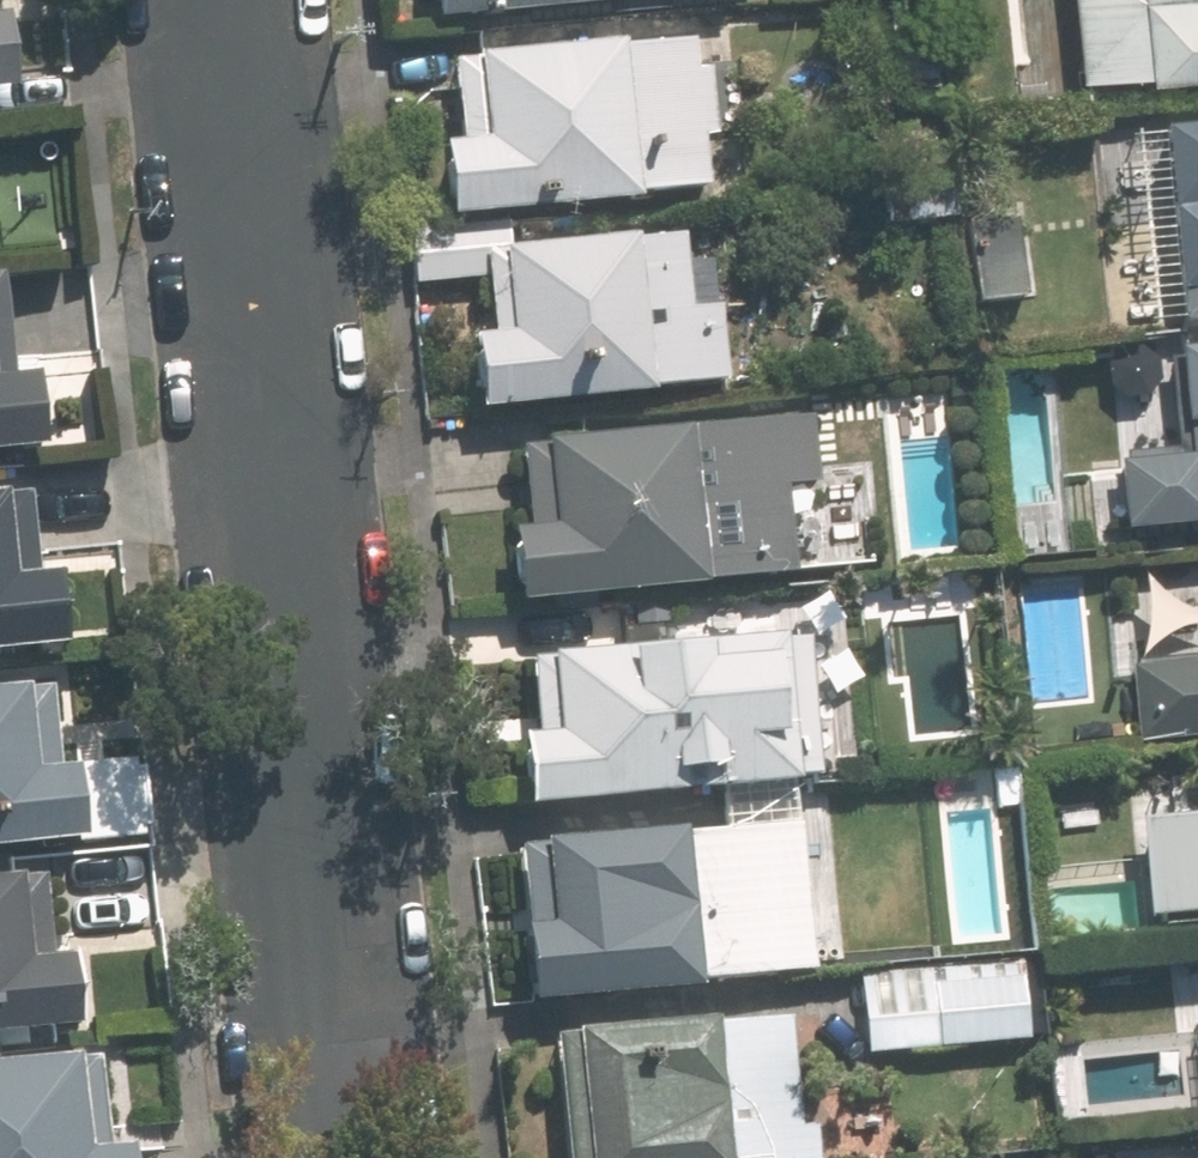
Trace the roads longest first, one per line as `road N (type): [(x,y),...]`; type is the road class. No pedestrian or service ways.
road 1 (residential): [(227,0),(340,1052),(330,1157)]

